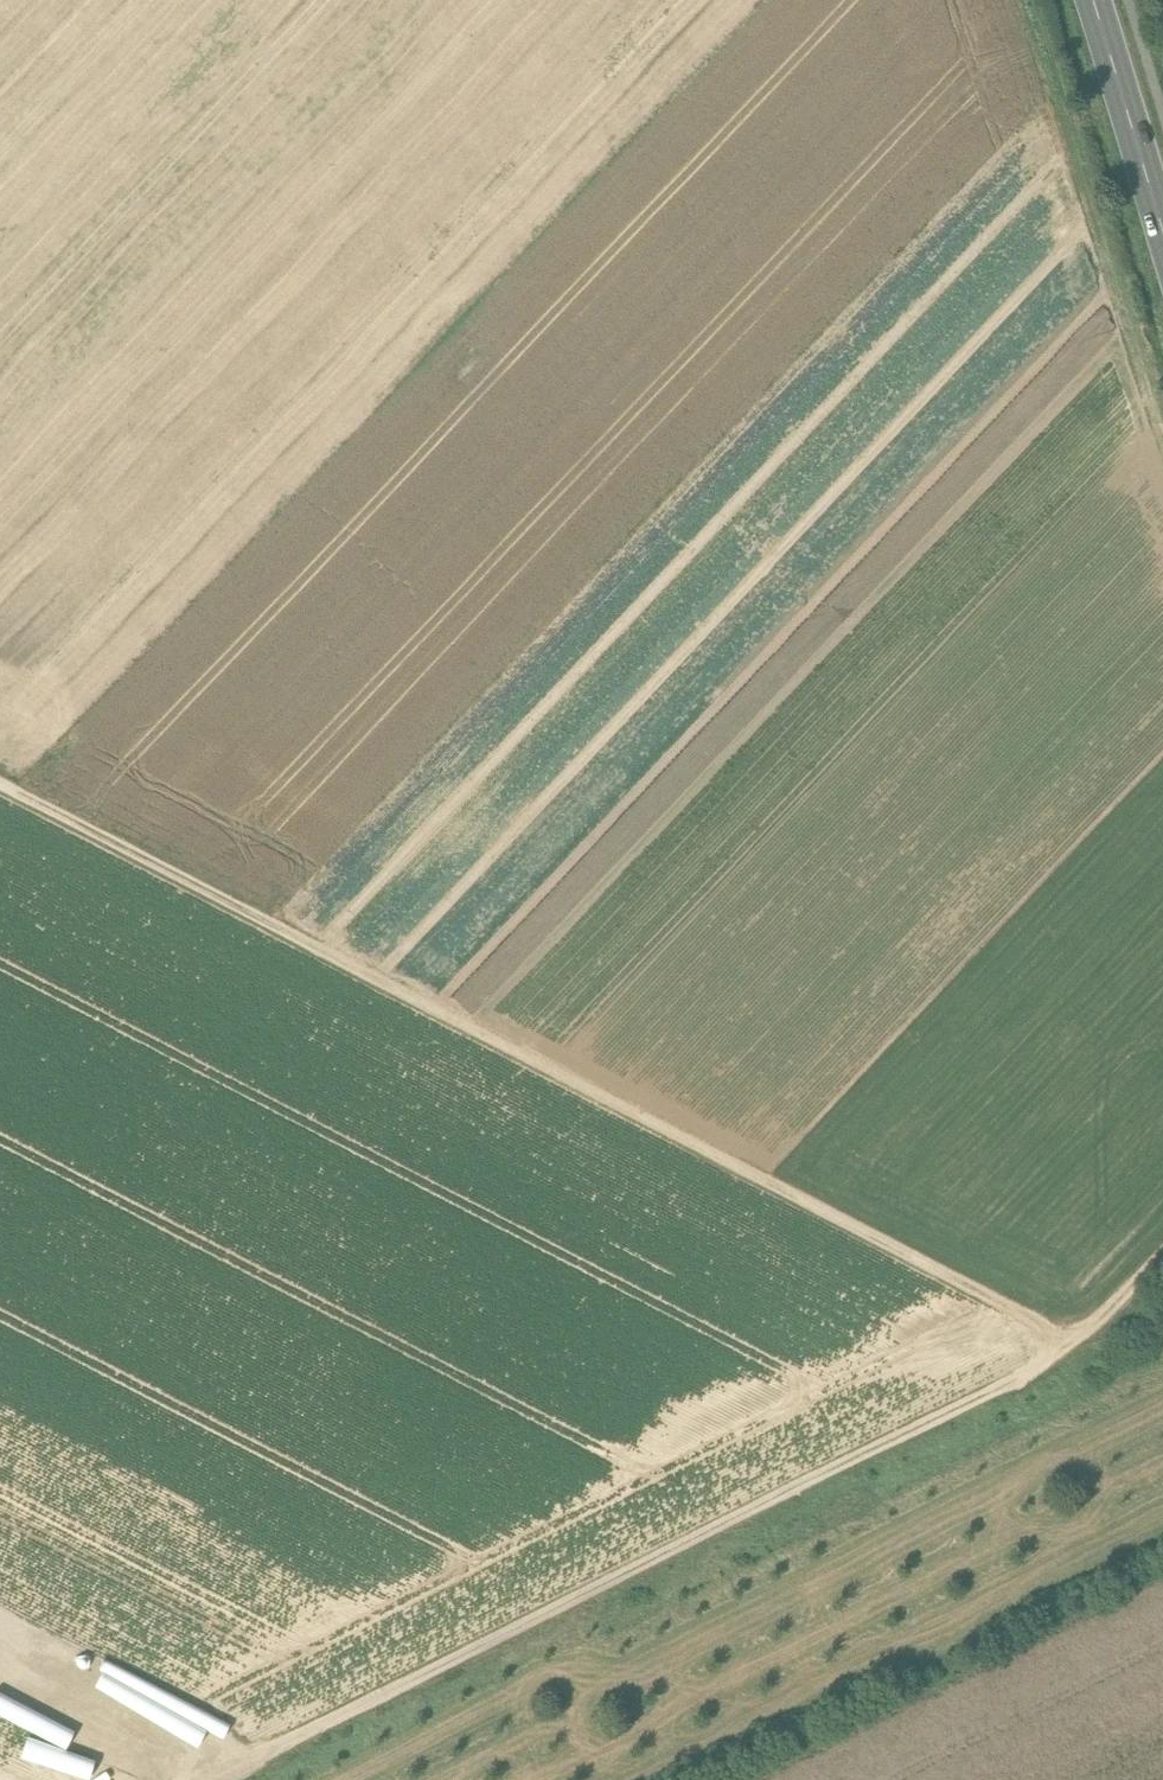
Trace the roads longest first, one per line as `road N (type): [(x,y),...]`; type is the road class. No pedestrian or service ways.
road 1 (track): [(1083,1346),(0,786)]
road 2 (track): [(223,1779),(1083,1346),(1162,1259)]
road 3 (track): [(1162,413),(1046,0)]
road 4 (secondary): [(1099,0),(1162,209)]

